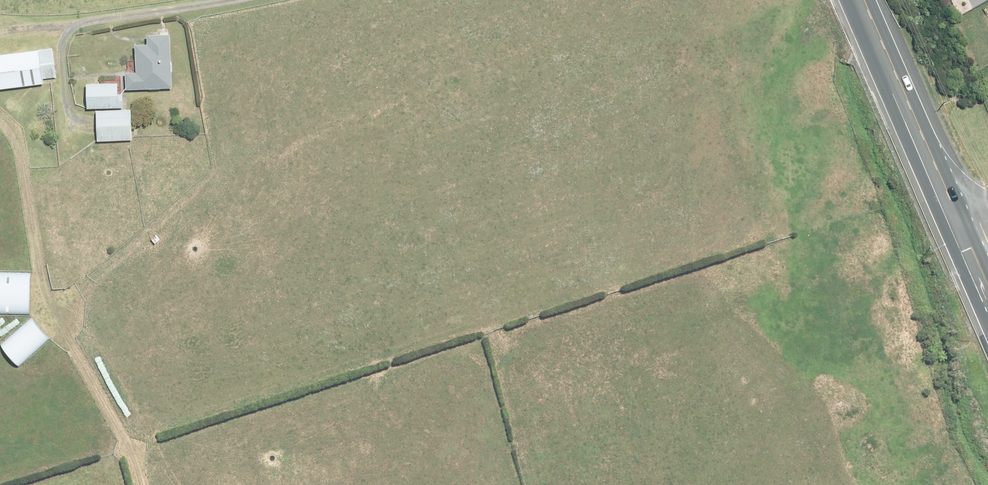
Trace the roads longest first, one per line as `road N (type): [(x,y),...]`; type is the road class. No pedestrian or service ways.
road 1 (trunk): [(959,232),(861,0)]

